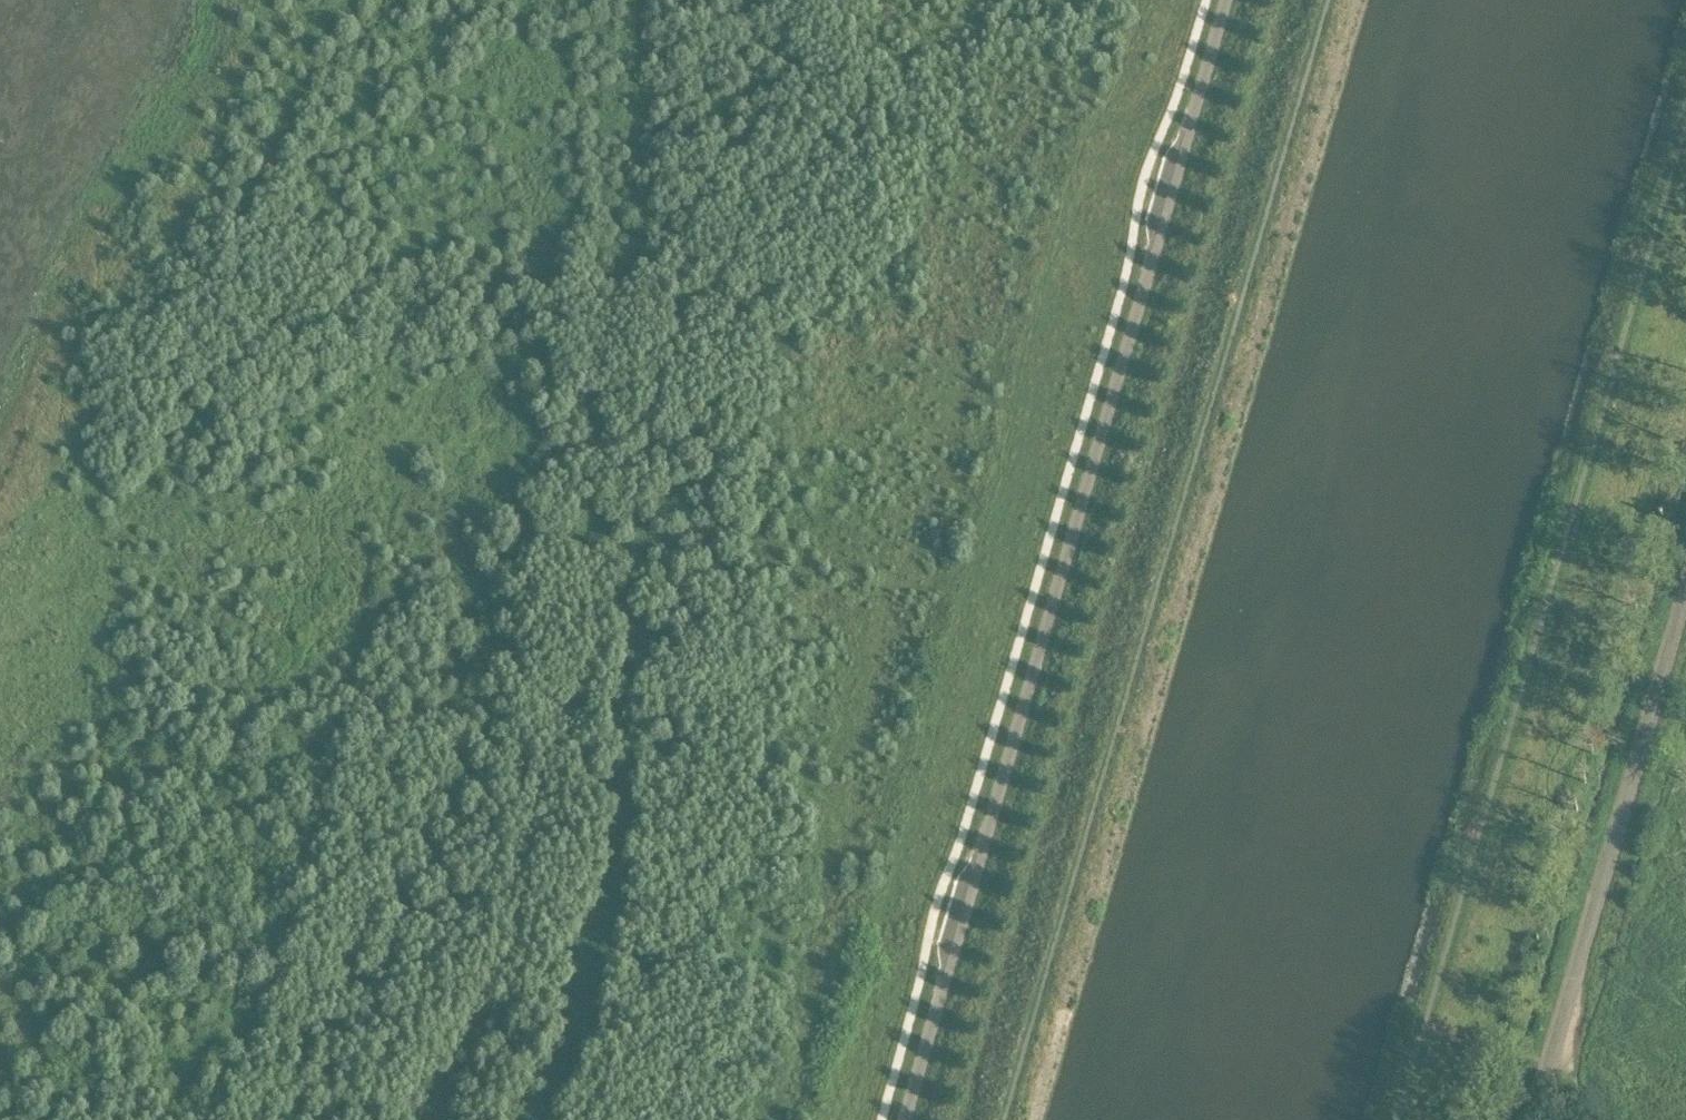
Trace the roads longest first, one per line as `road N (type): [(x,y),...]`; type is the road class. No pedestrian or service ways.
road 1 (unclassified): [(904,1119),(1224,0)]
road 2 (tertiary): [(1532,1119),(1685,579)]

